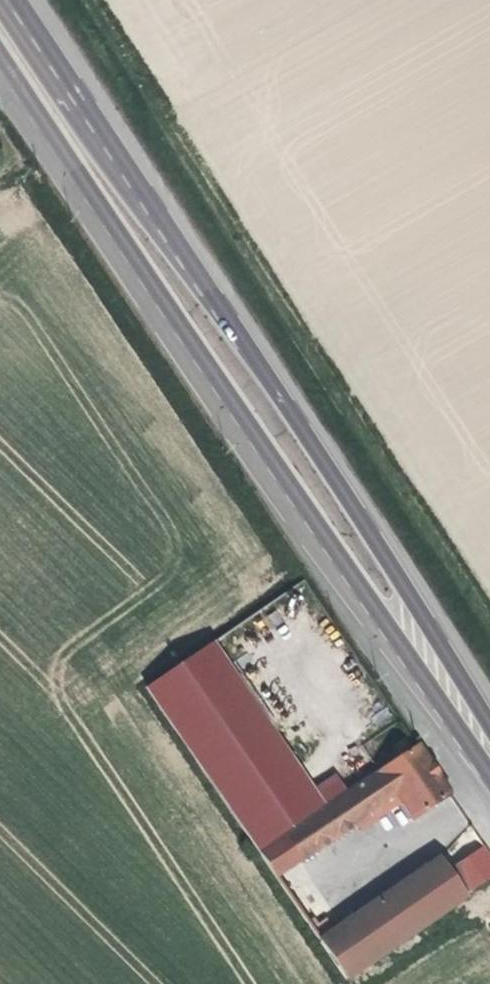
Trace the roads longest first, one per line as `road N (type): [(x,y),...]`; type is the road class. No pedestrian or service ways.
road 1 (primary): [(489,745),(418,608),(7,0)]
road 2 (primary): [(0,61),(427,686),(489,758)]
road 3 (track): [(110,0),(489,589)]

